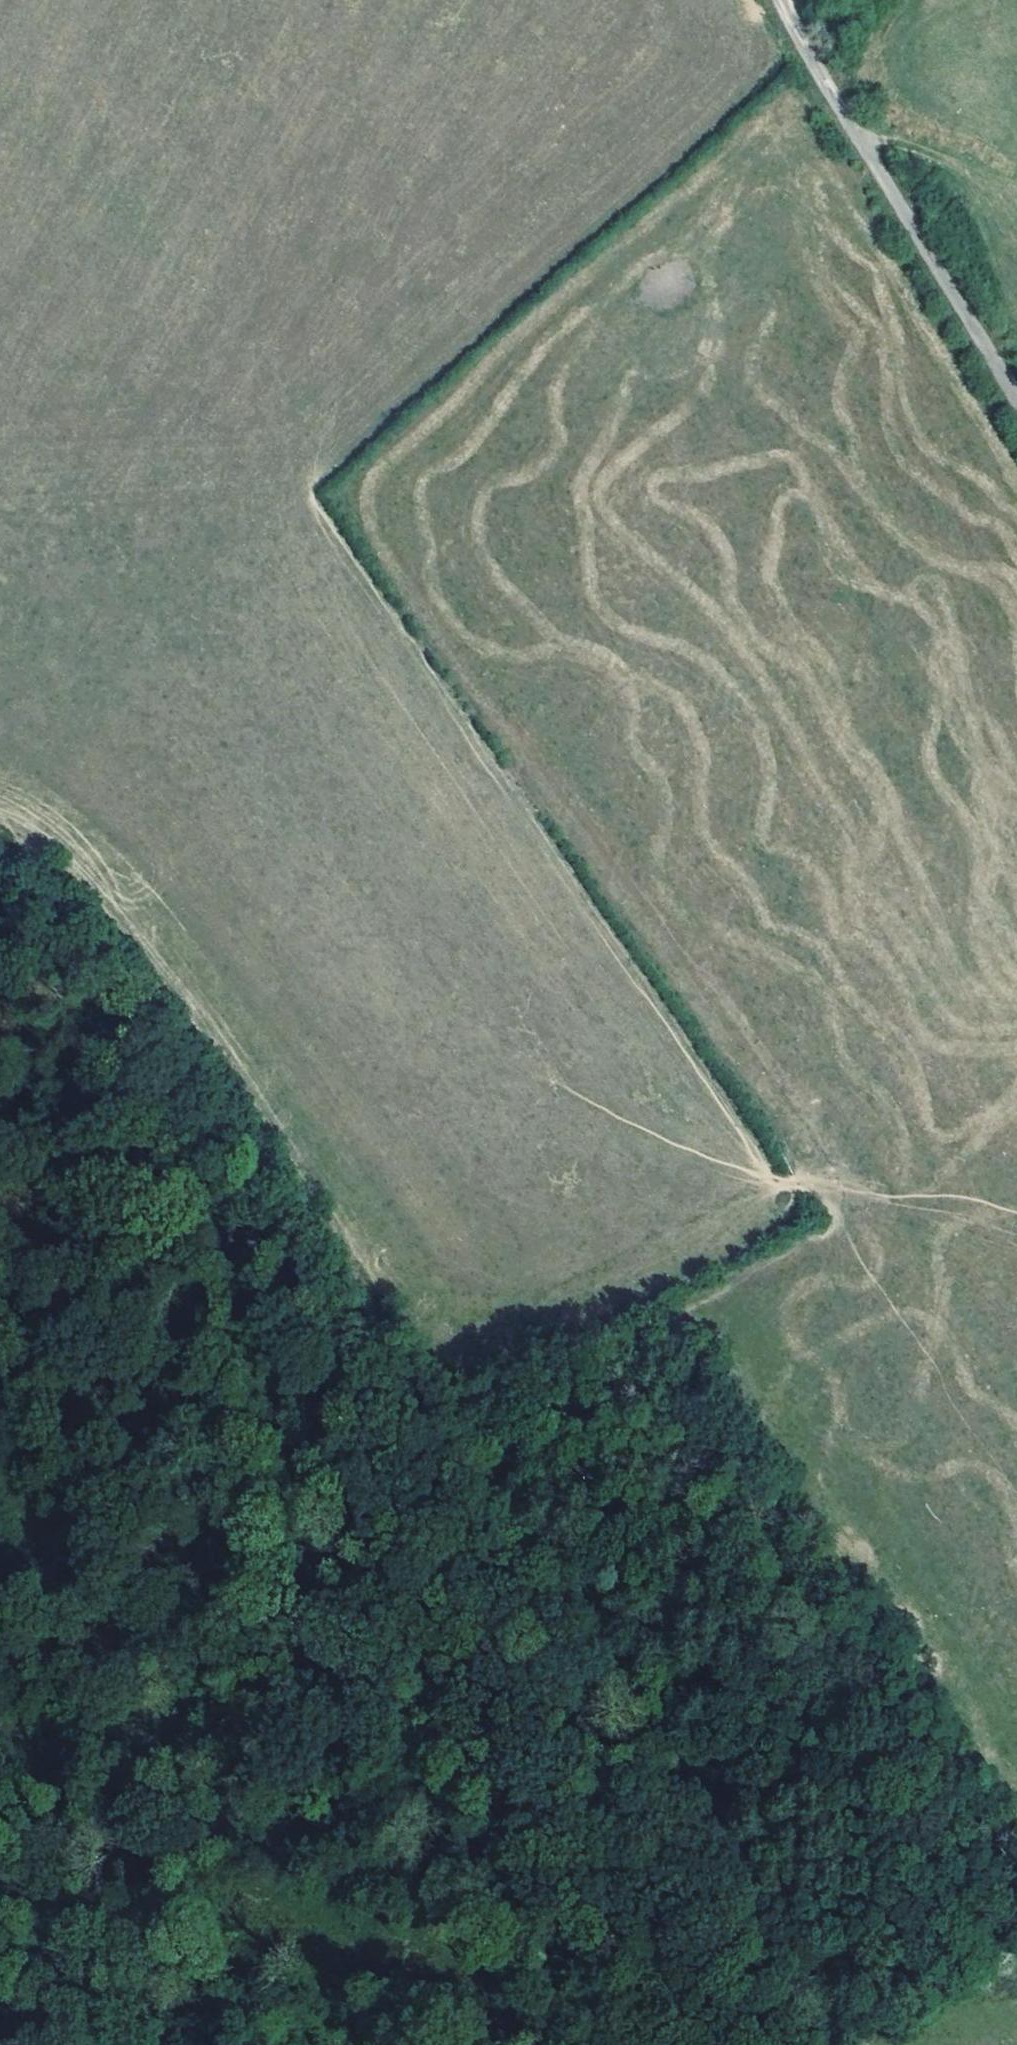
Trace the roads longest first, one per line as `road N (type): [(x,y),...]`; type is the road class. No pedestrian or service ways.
road 1 (track): [(779,0),(1016,389)]

